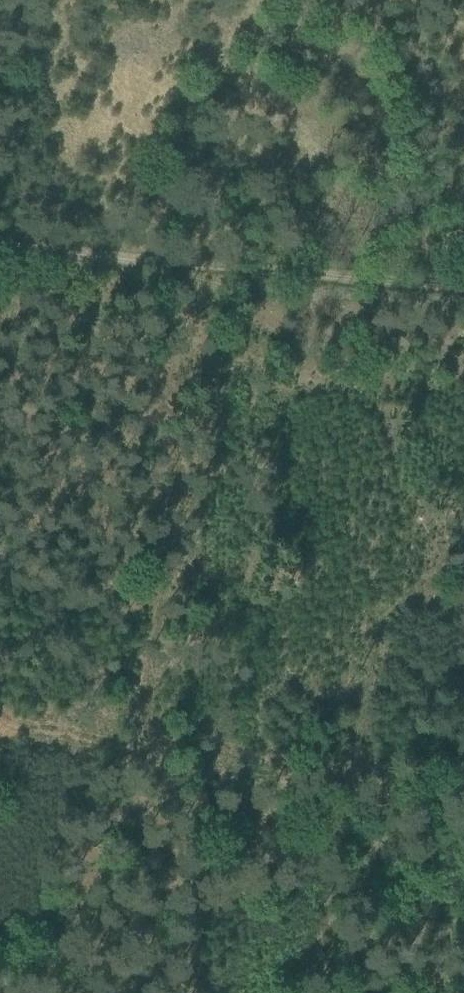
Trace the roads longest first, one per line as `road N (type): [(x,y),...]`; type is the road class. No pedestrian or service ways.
road 1 (track): [(0,249),(463,294)]
road 2 (track): [(463,788),(0,743)]

